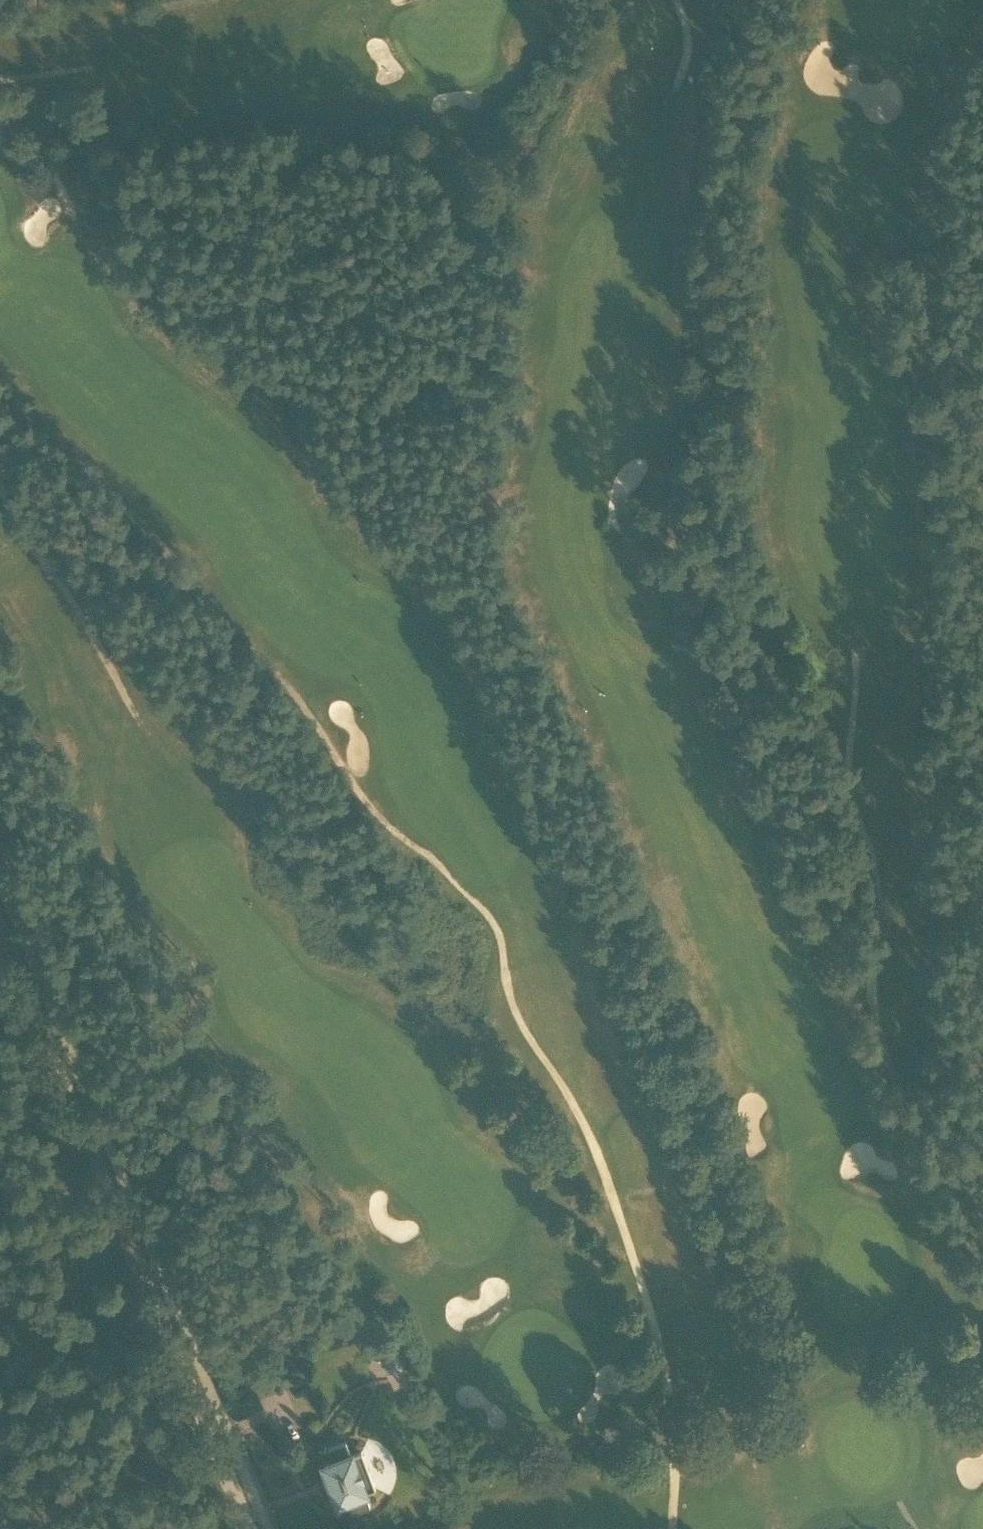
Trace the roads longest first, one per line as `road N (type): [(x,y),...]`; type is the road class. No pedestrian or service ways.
road 1 (track): [(0,931),(142,1269)]
road 2 (unclassified): [(253,1528),(142,1269)]

